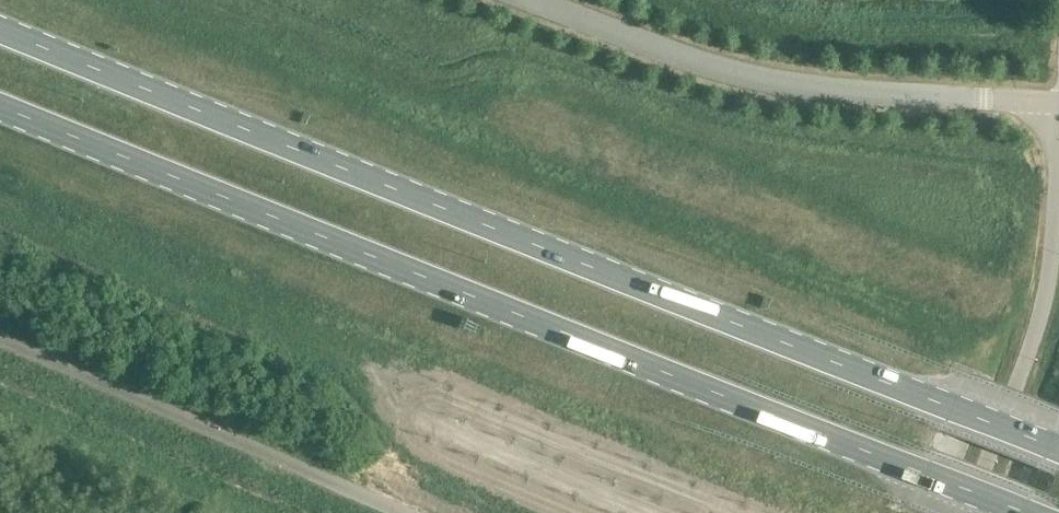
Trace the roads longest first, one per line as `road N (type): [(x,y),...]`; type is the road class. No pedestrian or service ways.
road 1 (trunk): [(1058,449),(0,20)]
road 2 (trunk): [(0,96),(1024,512)]
road 3 (unclassified): [(1058,102),(782,78),(680,56),(532,0)]

